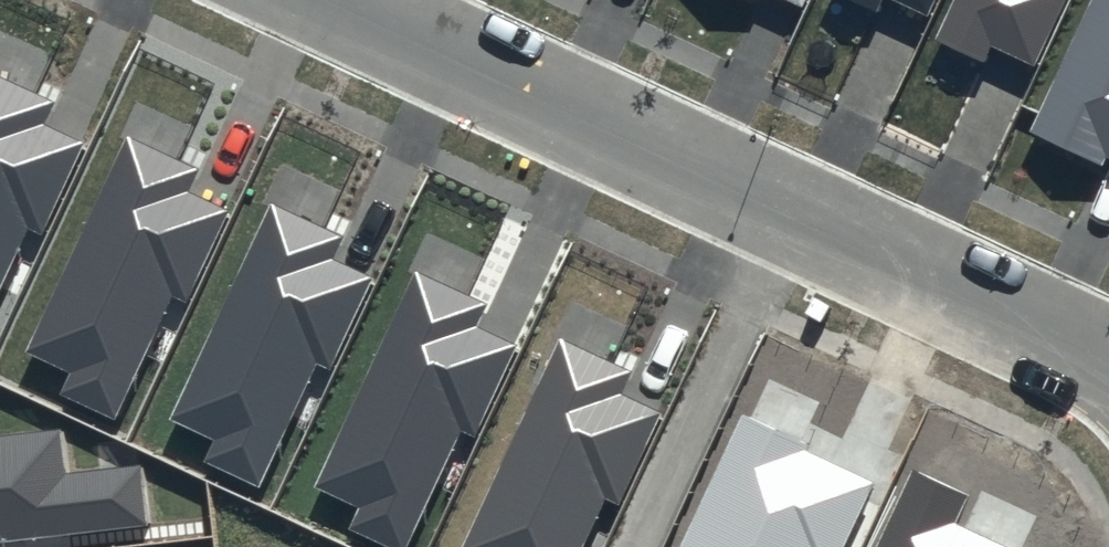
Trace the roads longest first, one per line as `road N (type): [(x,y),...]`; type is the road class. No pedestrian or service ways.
road 1 (residential): [(333,0),(1055,336),(1108,369)]

